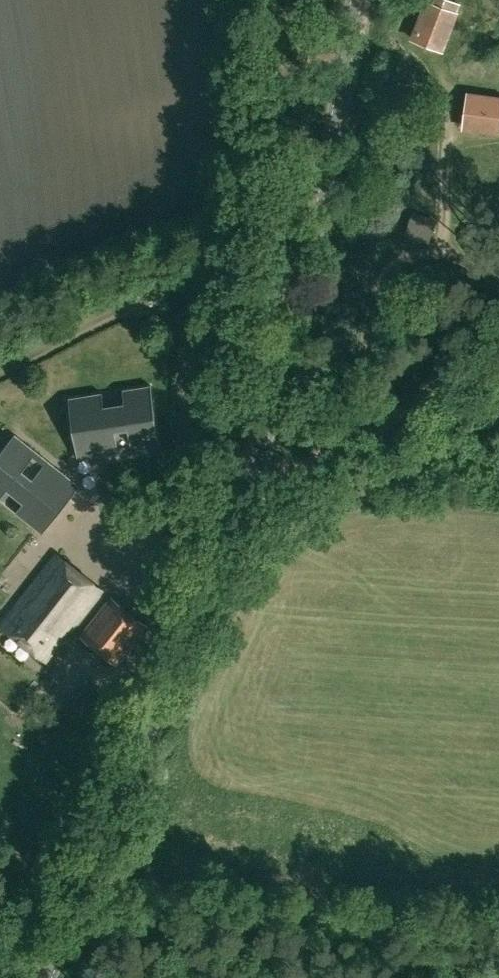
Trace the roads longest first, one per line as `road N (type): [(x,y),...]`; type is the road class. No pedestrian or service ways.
road 1 (tertiary): [(47,977),(241,497)]
road 2 (tertiary): [(241,497),(284,365),(347,0)]
road 3 (track): [(498,348),(241,497)]
road 4 (unclassified): [(56,534),(96,538),(147,528),(241,497)]

